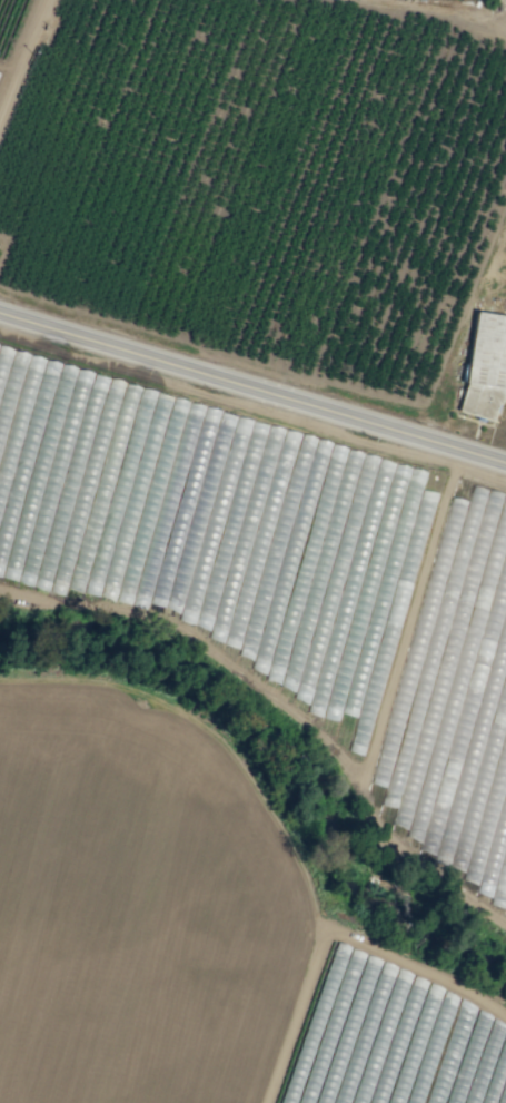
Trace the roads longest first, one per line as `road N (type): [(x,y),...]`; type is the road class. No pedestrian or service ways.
road 1 (secondary): [(0,316),(483,461)]
road 2 (residential): [(0,114),(44,0)]

